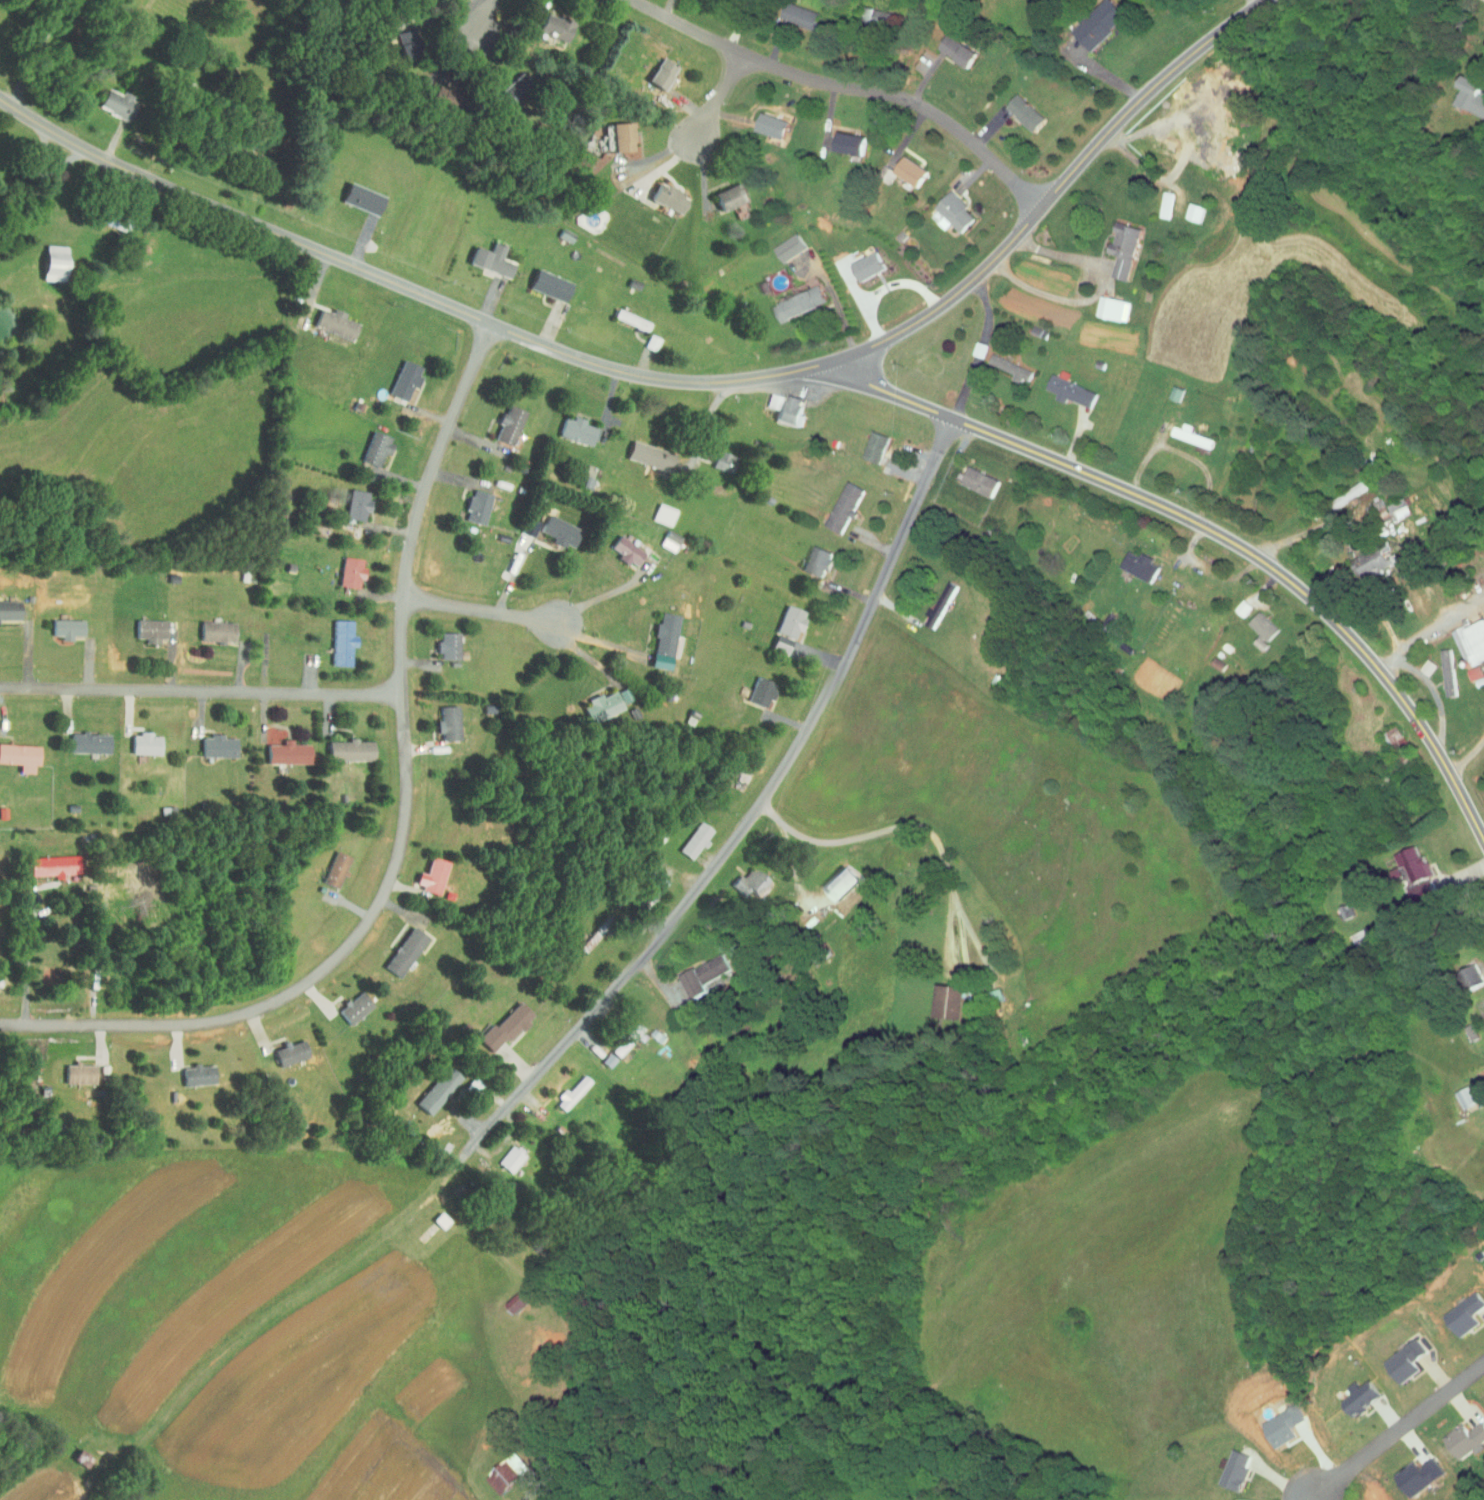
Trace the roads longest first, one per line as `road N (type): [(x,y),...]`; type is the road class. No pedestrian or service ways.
road 1 (tertiary): [(0,96),(139,177),(597,364),(684,382),(737,382),(837,360),(925,314),(1013,238),(1136,101),(1261,0)]
road 2 (residential): [(492,323),(415,521),(400,602),(405,818),(389,885),(353,944),(255,1010),(197,1024),(0,1022)]
road 3 (residential): [(453,1166),(669,929),(761,808),(849,648),(949,419)]
road 4 (tertiary): [(1483,845),(1393,688),(1347,635),(1267,567),(1176,513),(881,391),(837,360)]
road 5 (residential): [(1039,209),(916,105),(794,74),(632,0)]
road 6 (residential): [(402,683),(0,686)]
road 7 (residential): [(1483,1361),(1311,1499)]
road 8 (residential): [(401,598),(558,623)]

